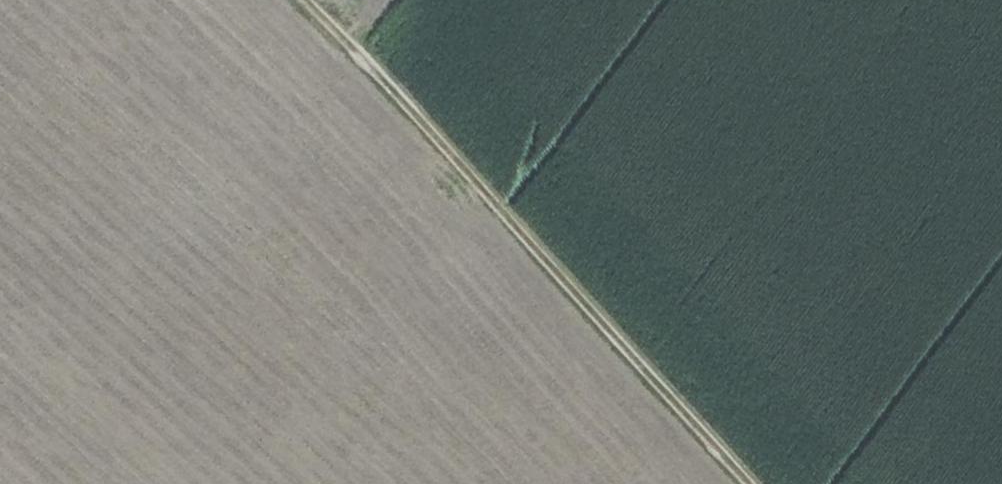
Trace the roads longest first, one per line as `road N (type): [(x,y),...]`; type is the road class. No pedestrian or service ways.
road 1 (track): [(751,483),(306,0)]

